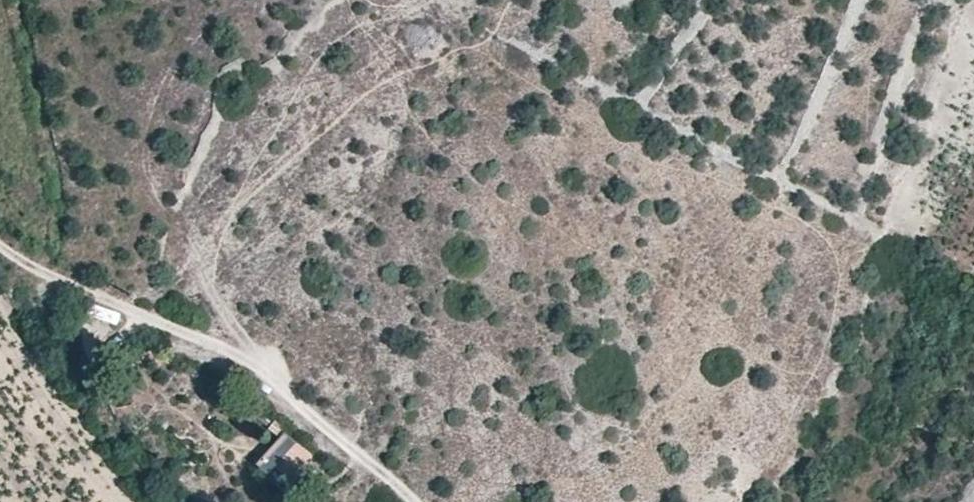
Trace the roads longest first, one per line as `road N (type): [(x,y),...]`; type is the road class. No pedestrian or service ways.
road 1 (track): [(412,501),(274,386),(256,355),(97,293),(0,242)]

